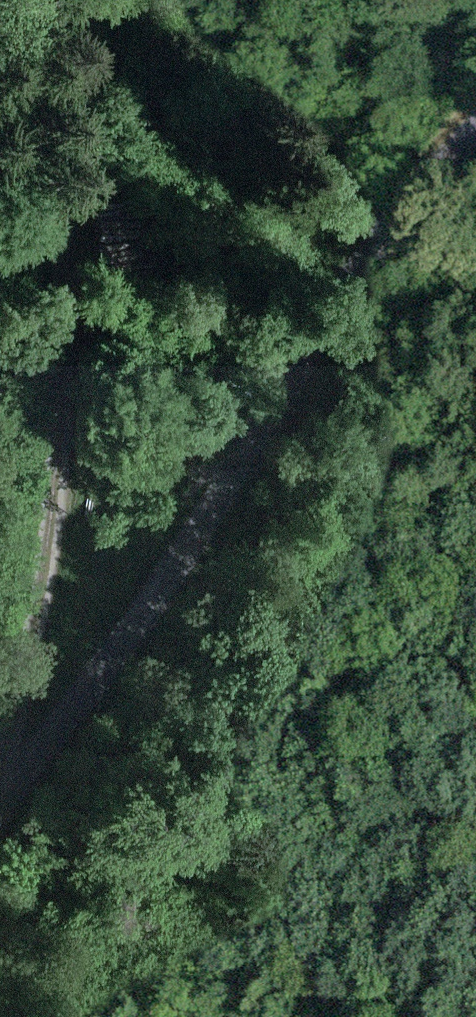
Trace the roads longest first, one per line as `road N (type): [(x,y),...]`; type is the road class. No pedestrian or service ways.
road 1 (track): [(475,107),(407,257),(0,842)]
road 2 (track): [(0,840),(59,508),(62,212),(31,0)]

